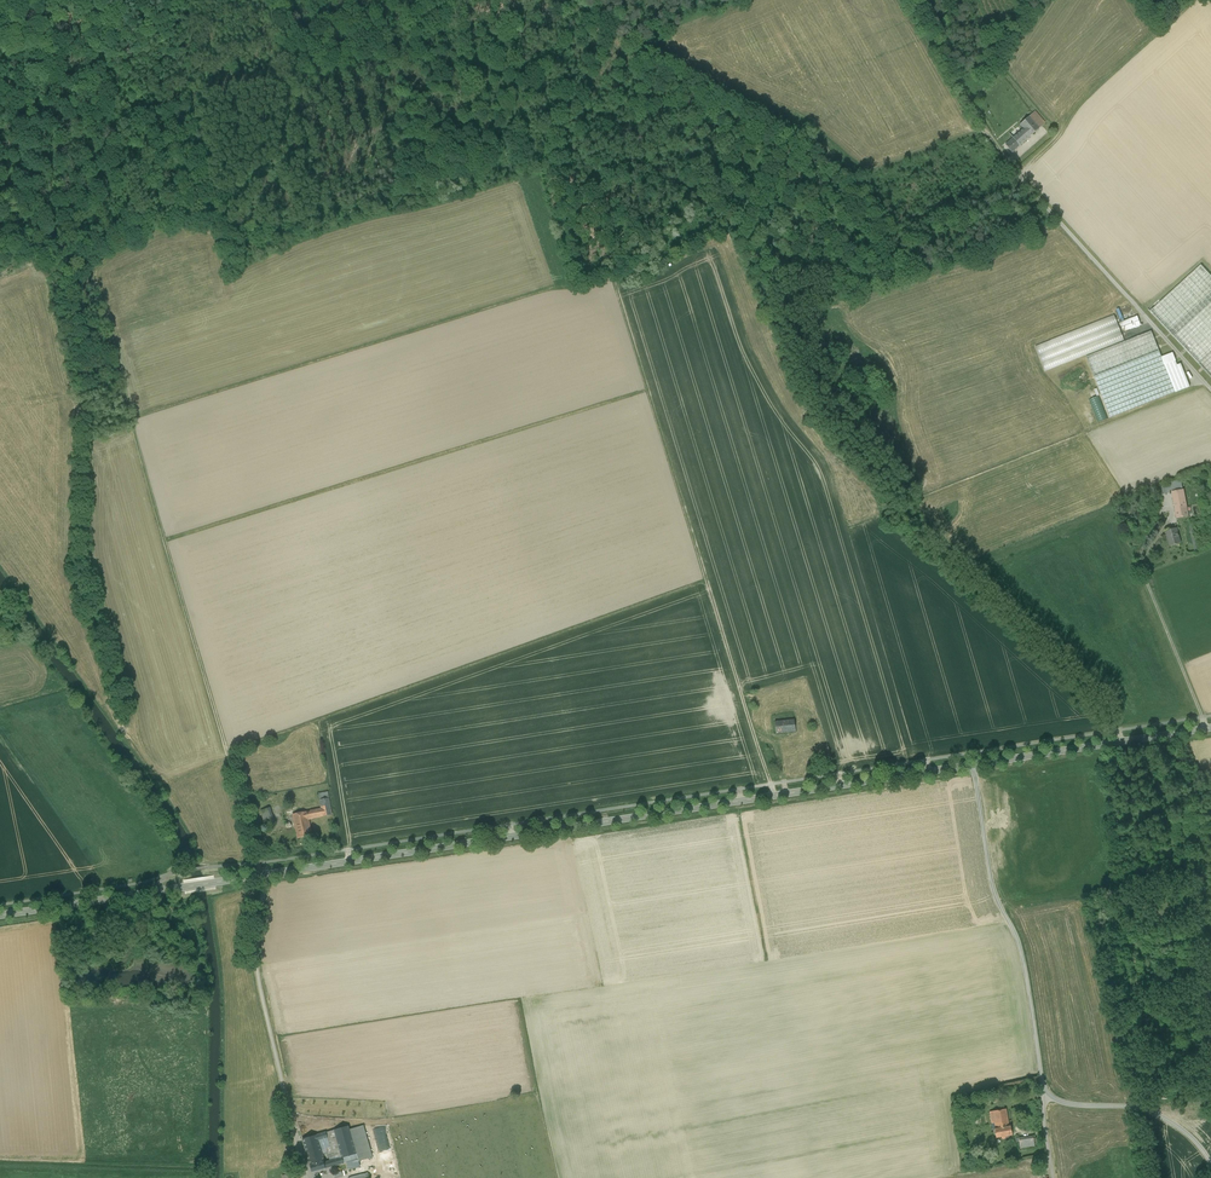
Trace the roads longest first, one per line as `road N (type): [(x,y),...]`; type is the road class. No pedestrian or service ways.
road 1 (track): [(774,796),(614,287),(605,281),(131,418)]
road 2 (tertiary): [(264,875),(972,765)]
road 3 (track): [(106,334),(264,875)]
road 4 (unclassified): [(972,765),(993,895),(1020,948),(1052,1177)]
road 5 (unclassified): [(264,875),(254,963),(304,1177)]
road 6 (unclassified): [(1210,390),(1007,161)]
road 7 (tertiary): [(0,915),(264,875)]
road 8 (track): [(1193,0),(1017,173)]
road 9 (tertiary): [(972,765),(1210,728)]
road 10 (track): [(907,0),(1007,161)]
road 11 (track): [(1210,1166),(1194,1142),(1138,1109),(1044,1095)]

